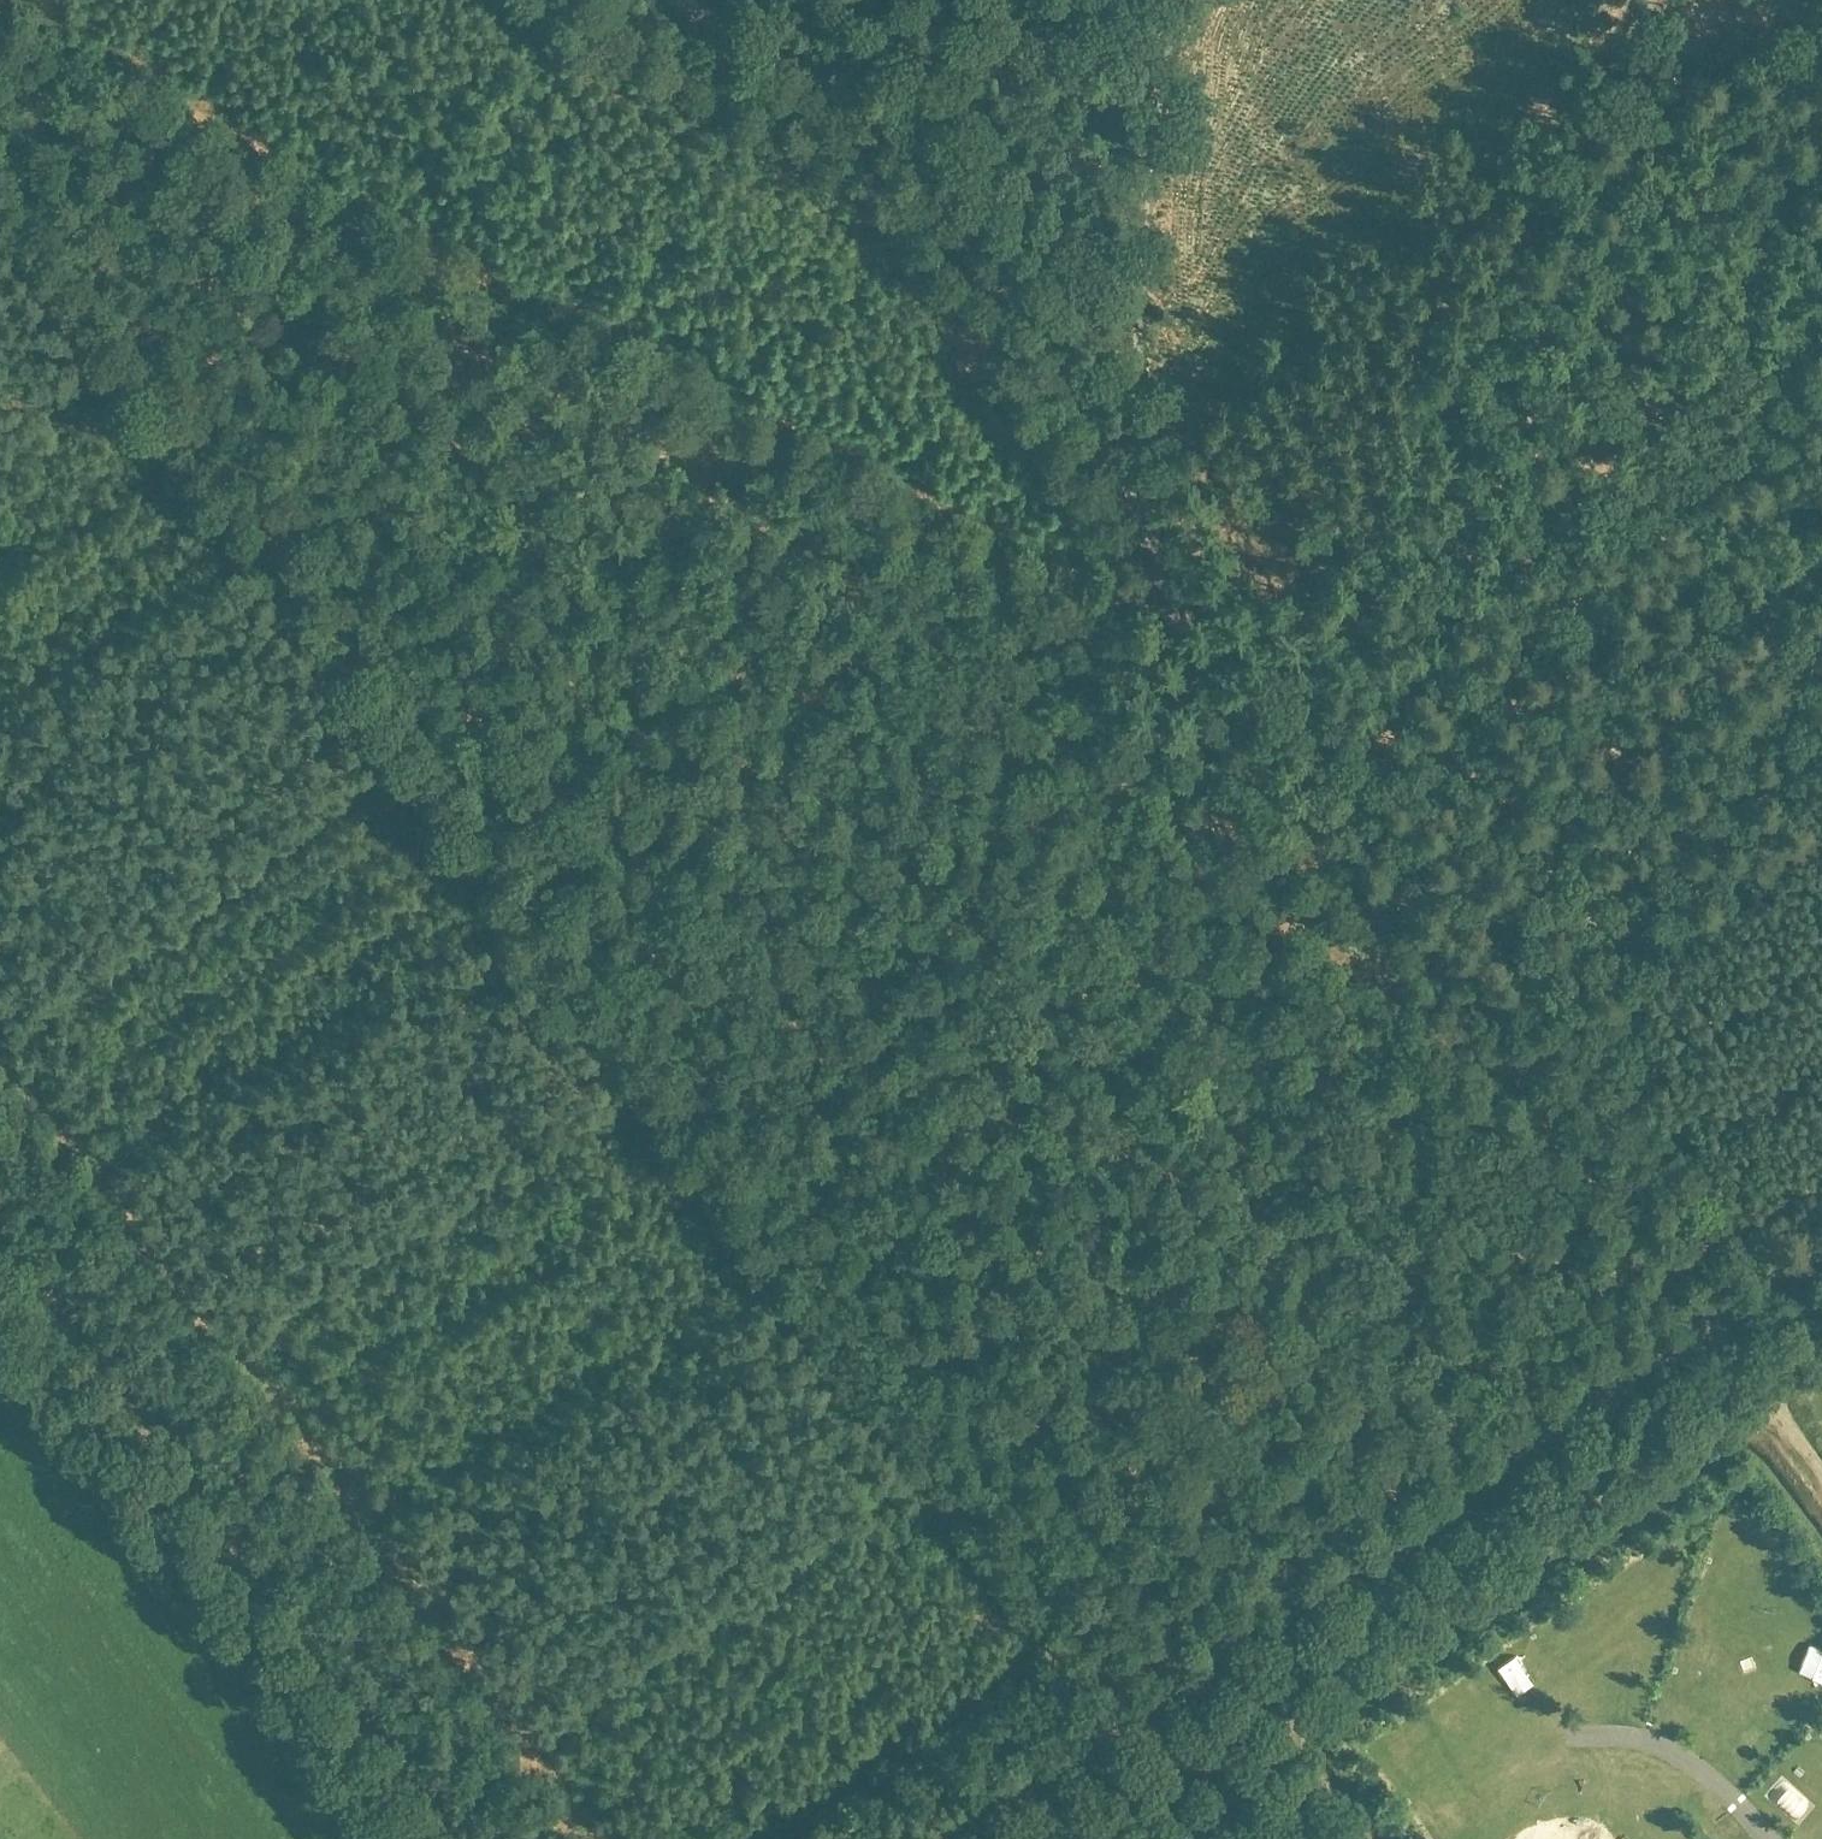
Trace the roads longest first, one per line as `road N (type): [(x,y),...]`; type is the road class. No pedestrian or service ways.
road 1 (track): [(1716,1321),(1581,1149),(1517,1087),(1284,895),(1247,845),(1135,499)]
road 2 (track): [(1716,1321),(932,1838)]
road 3 (track): [(447,1838),(0,1232)]
road 4 (track): [(1135,499),(981,214),(898,127),(795,62)]
road 5 (track): [(1135,499),(1138,261),(1150,138),(1181,0)]
road 6 (track): [(795,62),(1034,20),(1078,0)]
road 7 (track): [(1821,1473),(1716,1321)]
road 8 (track): [(795,62),(669,0)]
road 9 (track): [(1821,1249),(1716,1321)]

